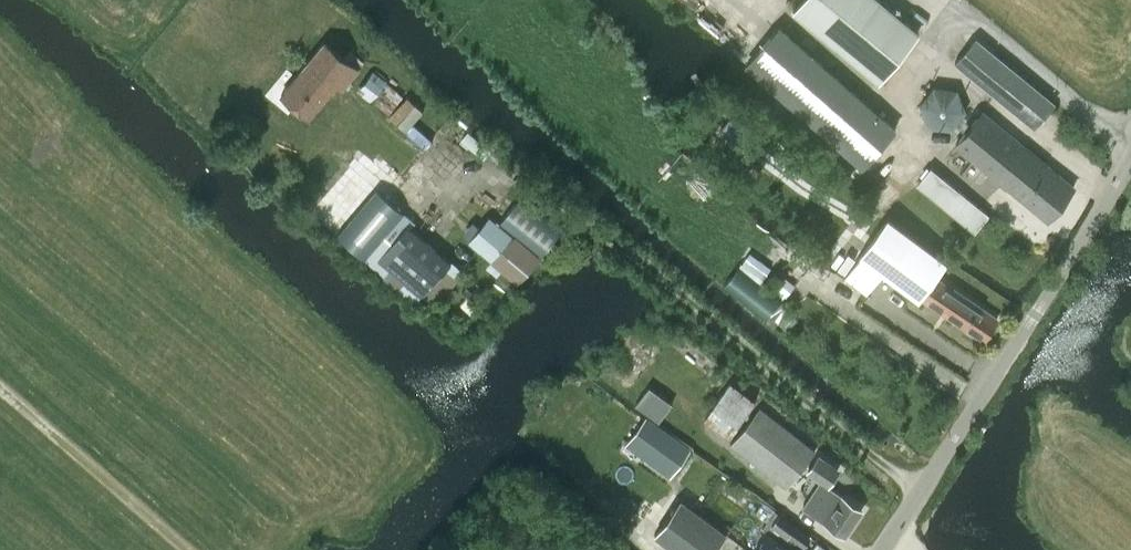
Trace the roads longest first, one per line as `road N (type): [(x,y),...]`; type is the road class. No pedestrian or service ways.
road 1 (unclassified): [(883,549),(1130,156)]
road 2 (track): [(189,549),(0,387)]

